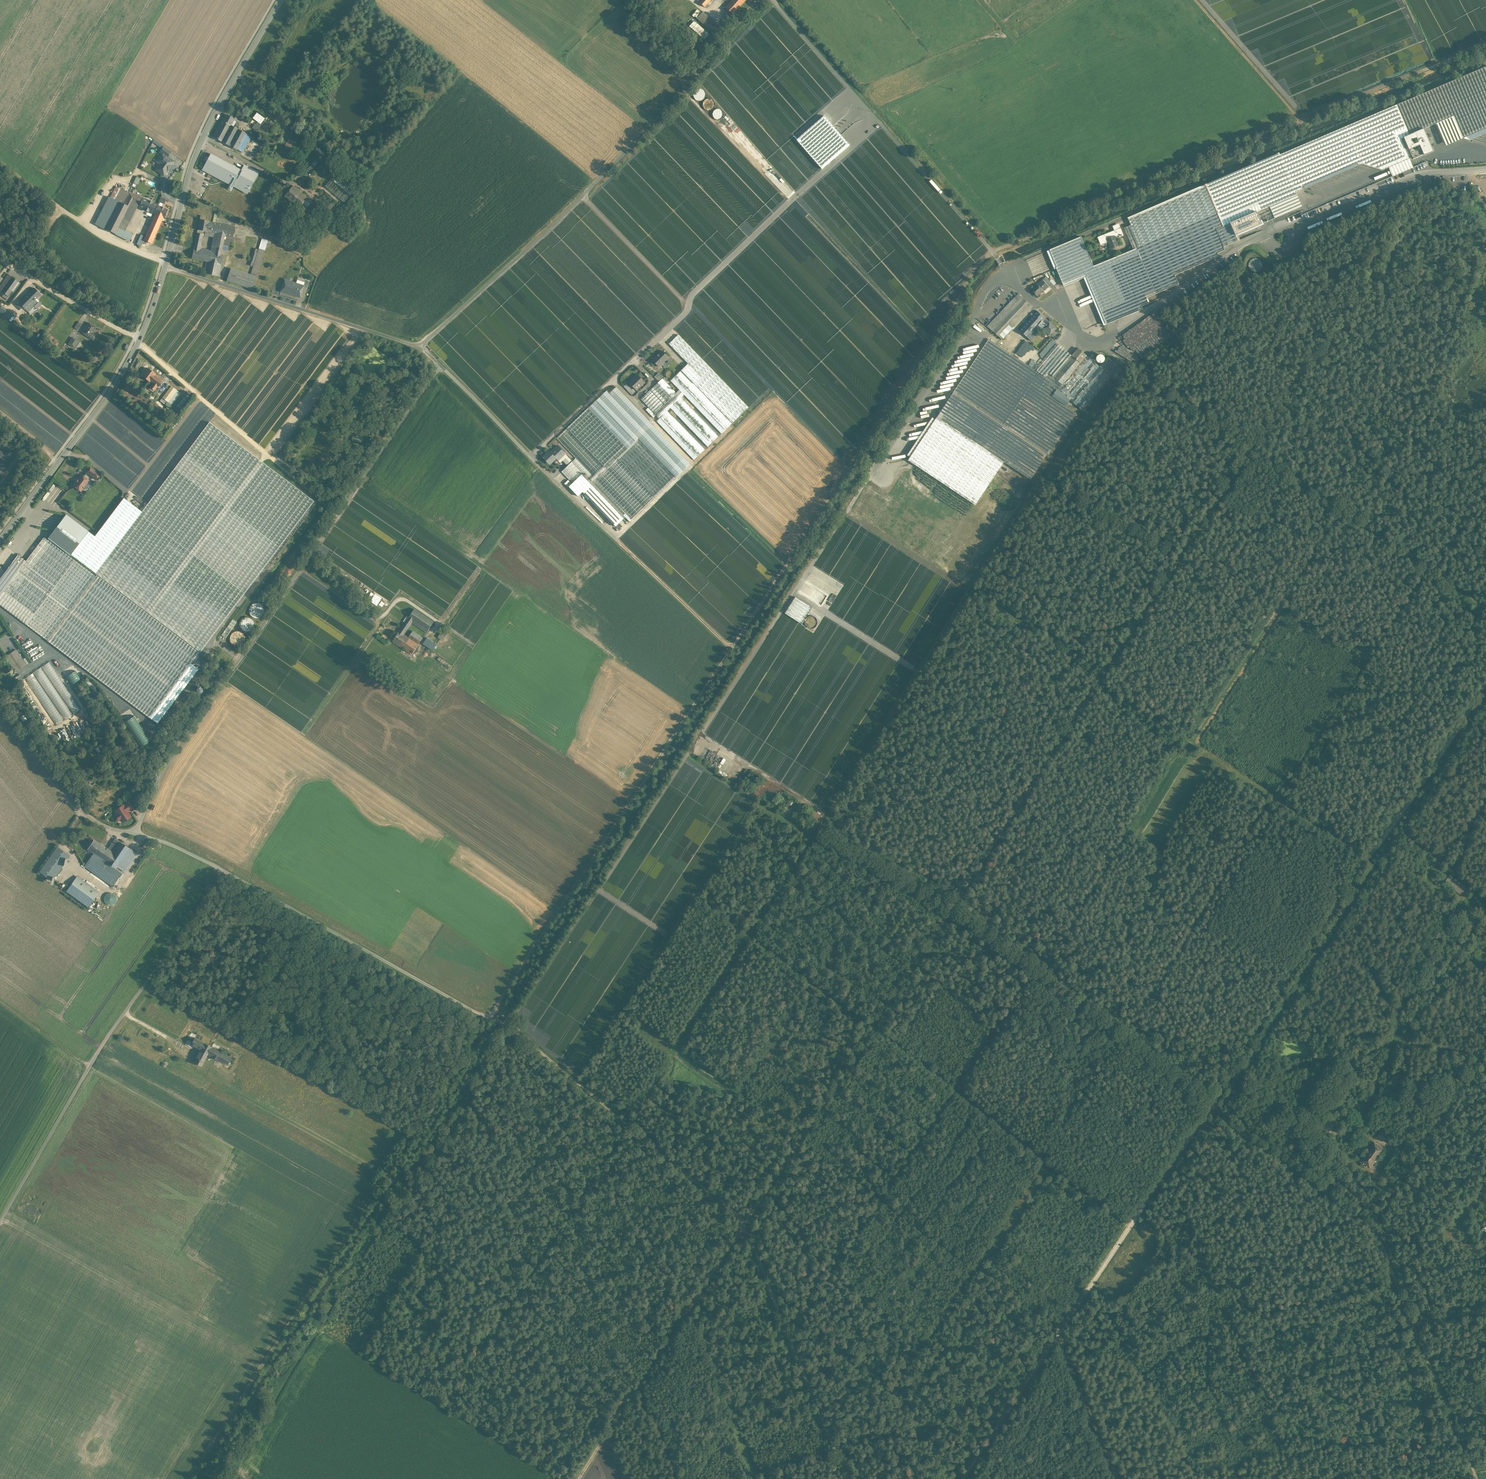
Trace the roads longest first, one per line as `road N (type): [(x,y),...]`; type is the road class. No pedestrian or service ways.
road 1 (track): [(1485,686),(965,1478)]
road 2 (unclassified): [(420,346),(440,365),(161,771),(134,832)]
road 3 (track): [(1252,448),(949,911)]
road 4 (track): [(489,1019),(188,1478)]
road 5 (unclassified): [(763,0),(582,196),(420,346)]
road 6 (track): [(1480,1478),(1374,1221),(1211,1098)]
road 7 (track): [(992,251),(732,648)]
road 8 (unclassified): [(1485,169),(1429,173),(1282,221),(1098,345)]
road 9 (unclassified): [(0,1226),(92,1066),(225,871)]
road 10 (track): [(440,365),(732,648)]
road 11 (track): [(949,911),(744,1224)]
road 12 (track): [(1300,122),(992,251)]
road 13 (track): [(772,0),(992,251)]
road 14 (track): [(491,1016),(744,1224)]
road 15 (track): [(1429,173),(1252,448)]
road 16 (track): [(949,911),(1211,1098)]
road 17 (tertiary): [(165,267),(115,386),(0,540)]
road 18 (track): [(744,1224),(578,1478)]
road 19 (unclassified): [(225,871),(489,1019)]
road 20 (tertiary): [(280,0),(204,136),(165,267)]
road 21 (track): [(1252,448),(1485,608)]
road 22 (track): [(744,1224),(849,1478)]
road 23 (unclassified): [(420,346),(165,267)]
road 24 (track): [(337,515),(137,345)]
road 25 (track): [(1300,122),(1485,43)]
road 26 (unclassified): [(0,708),(80,809),(134,832)]
road 27 (track): [(1098,345),(1252,448)]
road 28 (track): [(0,261),(141,338)]
road 29 (track): [(1198,0),(1300,122)]
road 30 (track): [(582,196),(689,303)]
road 31 (track): [(489,1019),(564,908)]
road 32 (unclassified): [(1002,265),(1020,289),(1098,345)]

